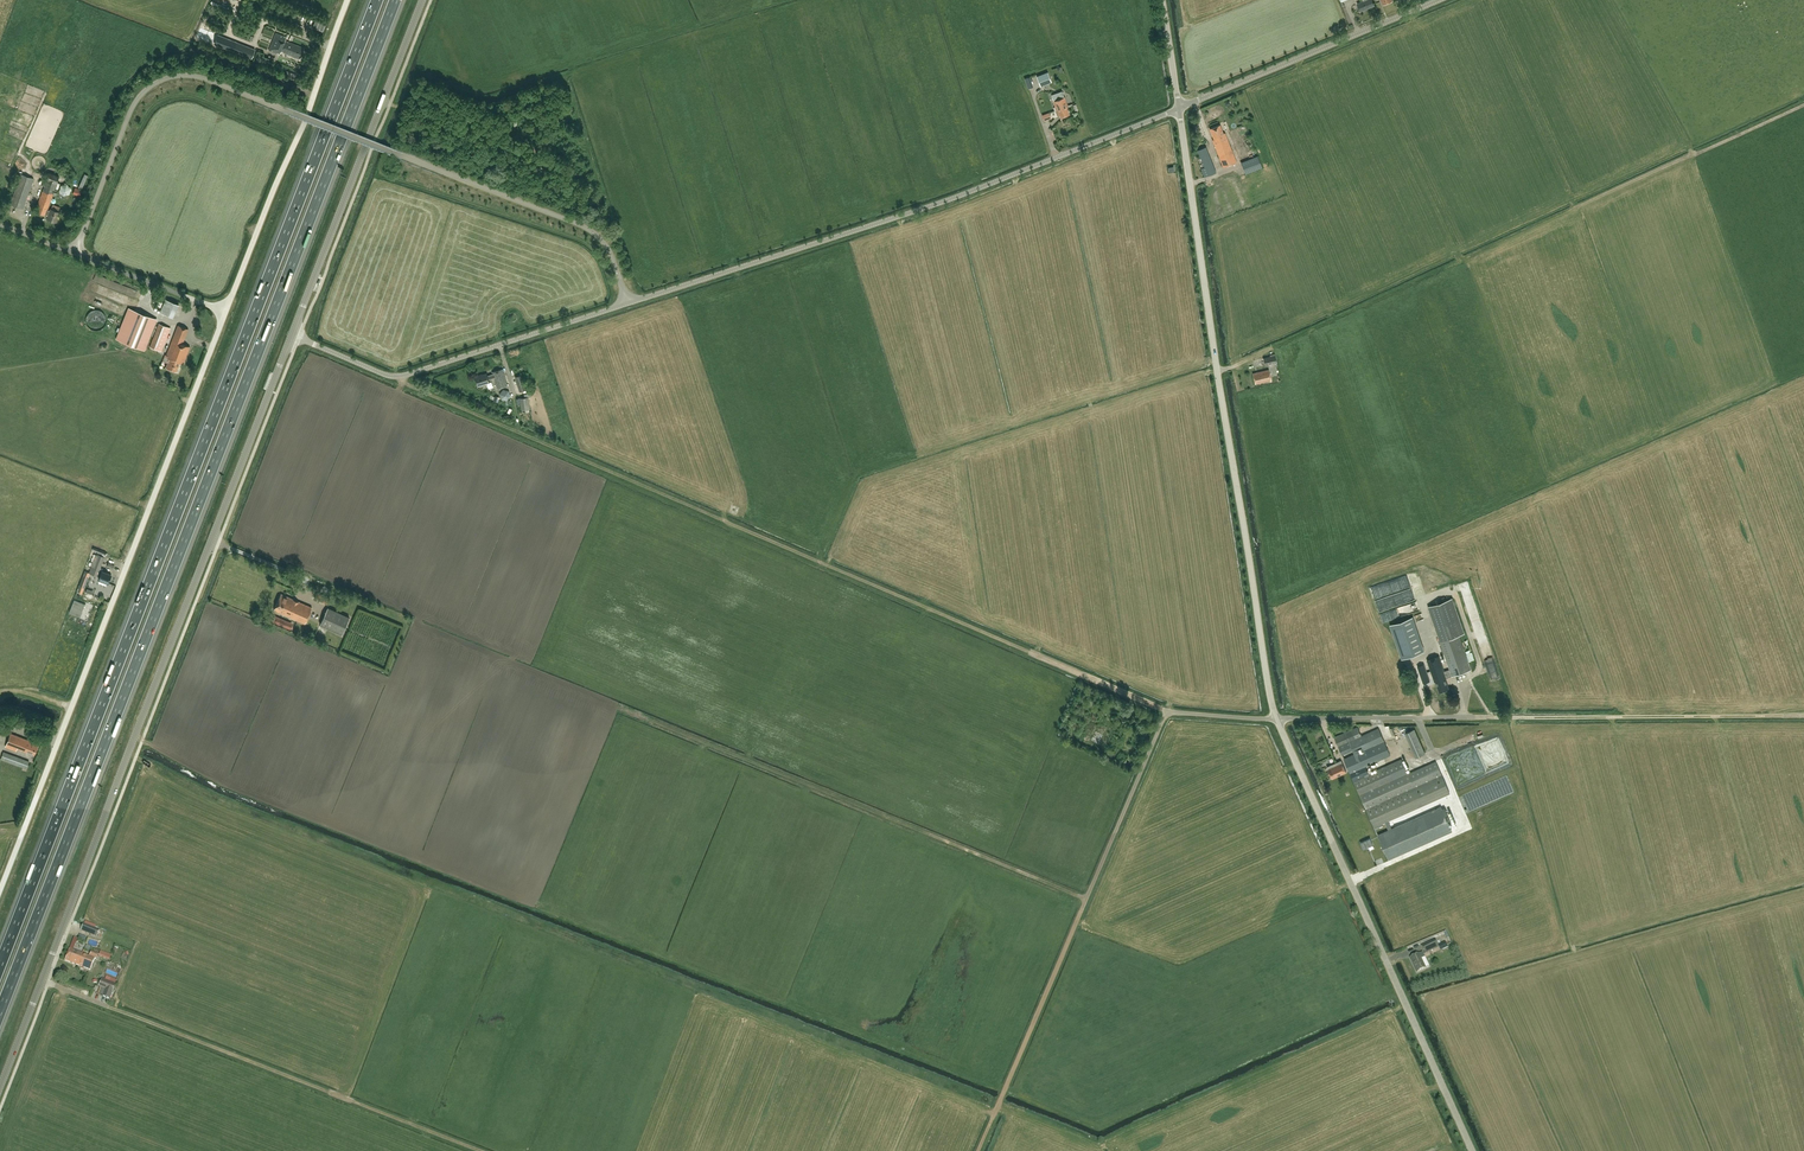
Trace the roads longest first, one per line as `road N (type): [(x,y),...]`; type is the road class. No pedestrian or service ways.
road 1 (motorway): [(0,1015),(396,0)]
road 2 (motorway): [(377,0),(0,966)]
road 3 (track): [(1167,712),(398,376)]
road 4 (unclassified): [(0,1088),(293,335)]
road 5 (unclassified): [(0,891),(226,312)]
road 6 (unclassified): [(1277,718),(1179,108)]
road 7 (unclassified): [(627,303),(956,198),(1179,108)]
road 8 (unclassified): [(1472,1150),(1277,718)]
road 9 (track): [(483,1150),(42,980)]
road 10 (unclassified): [(627,303),(610,252),(592,231),(289,112)]
road 11 (unclassified): [(293,335),(423,0)]
road 12 (unclassified): [(293,335),(398,376),(627,303)]
road 13 (track): [(1803,716),(1459,718)]
road 14 (unclassified): [(226,312),(347,0)]
road 15 (unclassified): [(75,254),(133,108),(155,85),(200,78),(289,112)]
road 16 (unclassified): [(1179,108),(1438,0)]
road 17 (track): [(978,1150),(1081,910)]
road 18 (unclassified): [(1081,910),(1167,712)]
road 19 (unclassified): [(1277,718),(1459,718)]
road 20 (unclassified): [(226,312),(75,254)]

